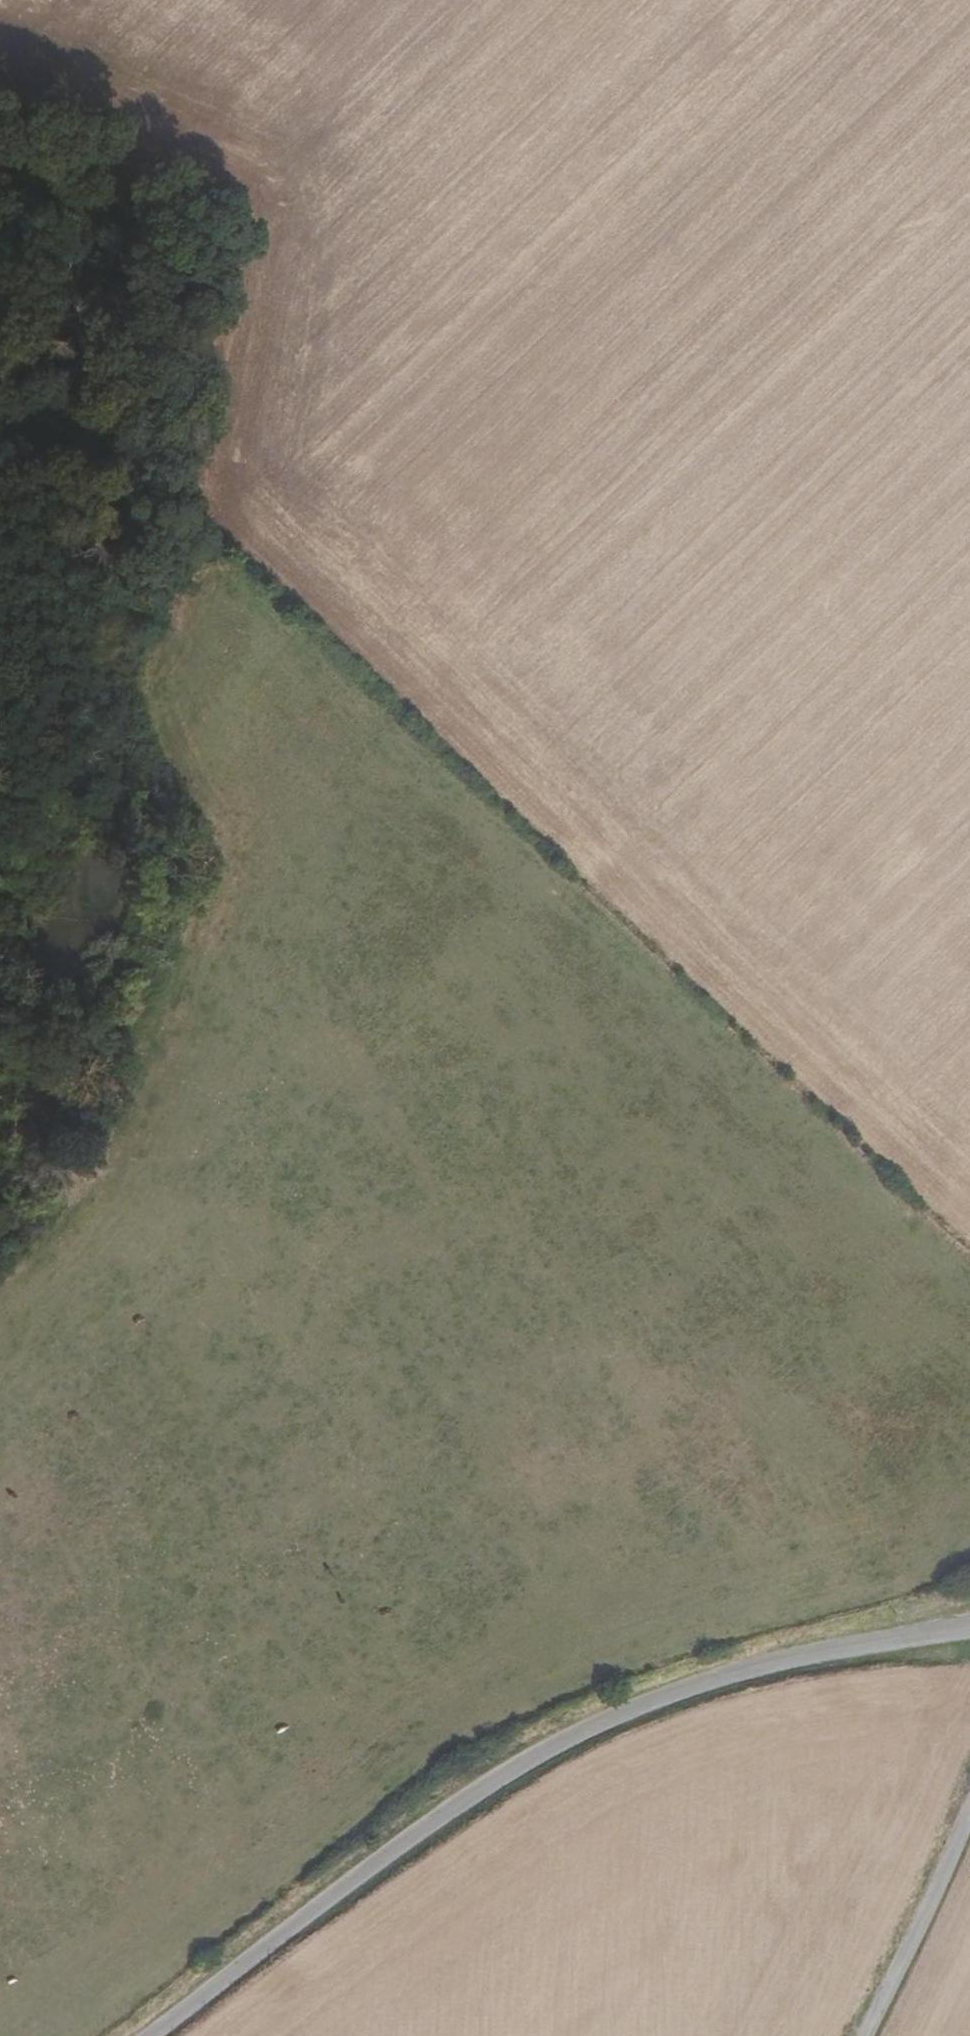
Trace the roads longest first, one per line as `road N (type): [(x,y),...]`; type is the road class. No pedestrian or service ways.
road 1 (unclassified): [(969,1626),(738,1672),(573,1736),(420,1830),(149,2035)]
road 2 (unclassified): [(969,1814),(867,2035)]

